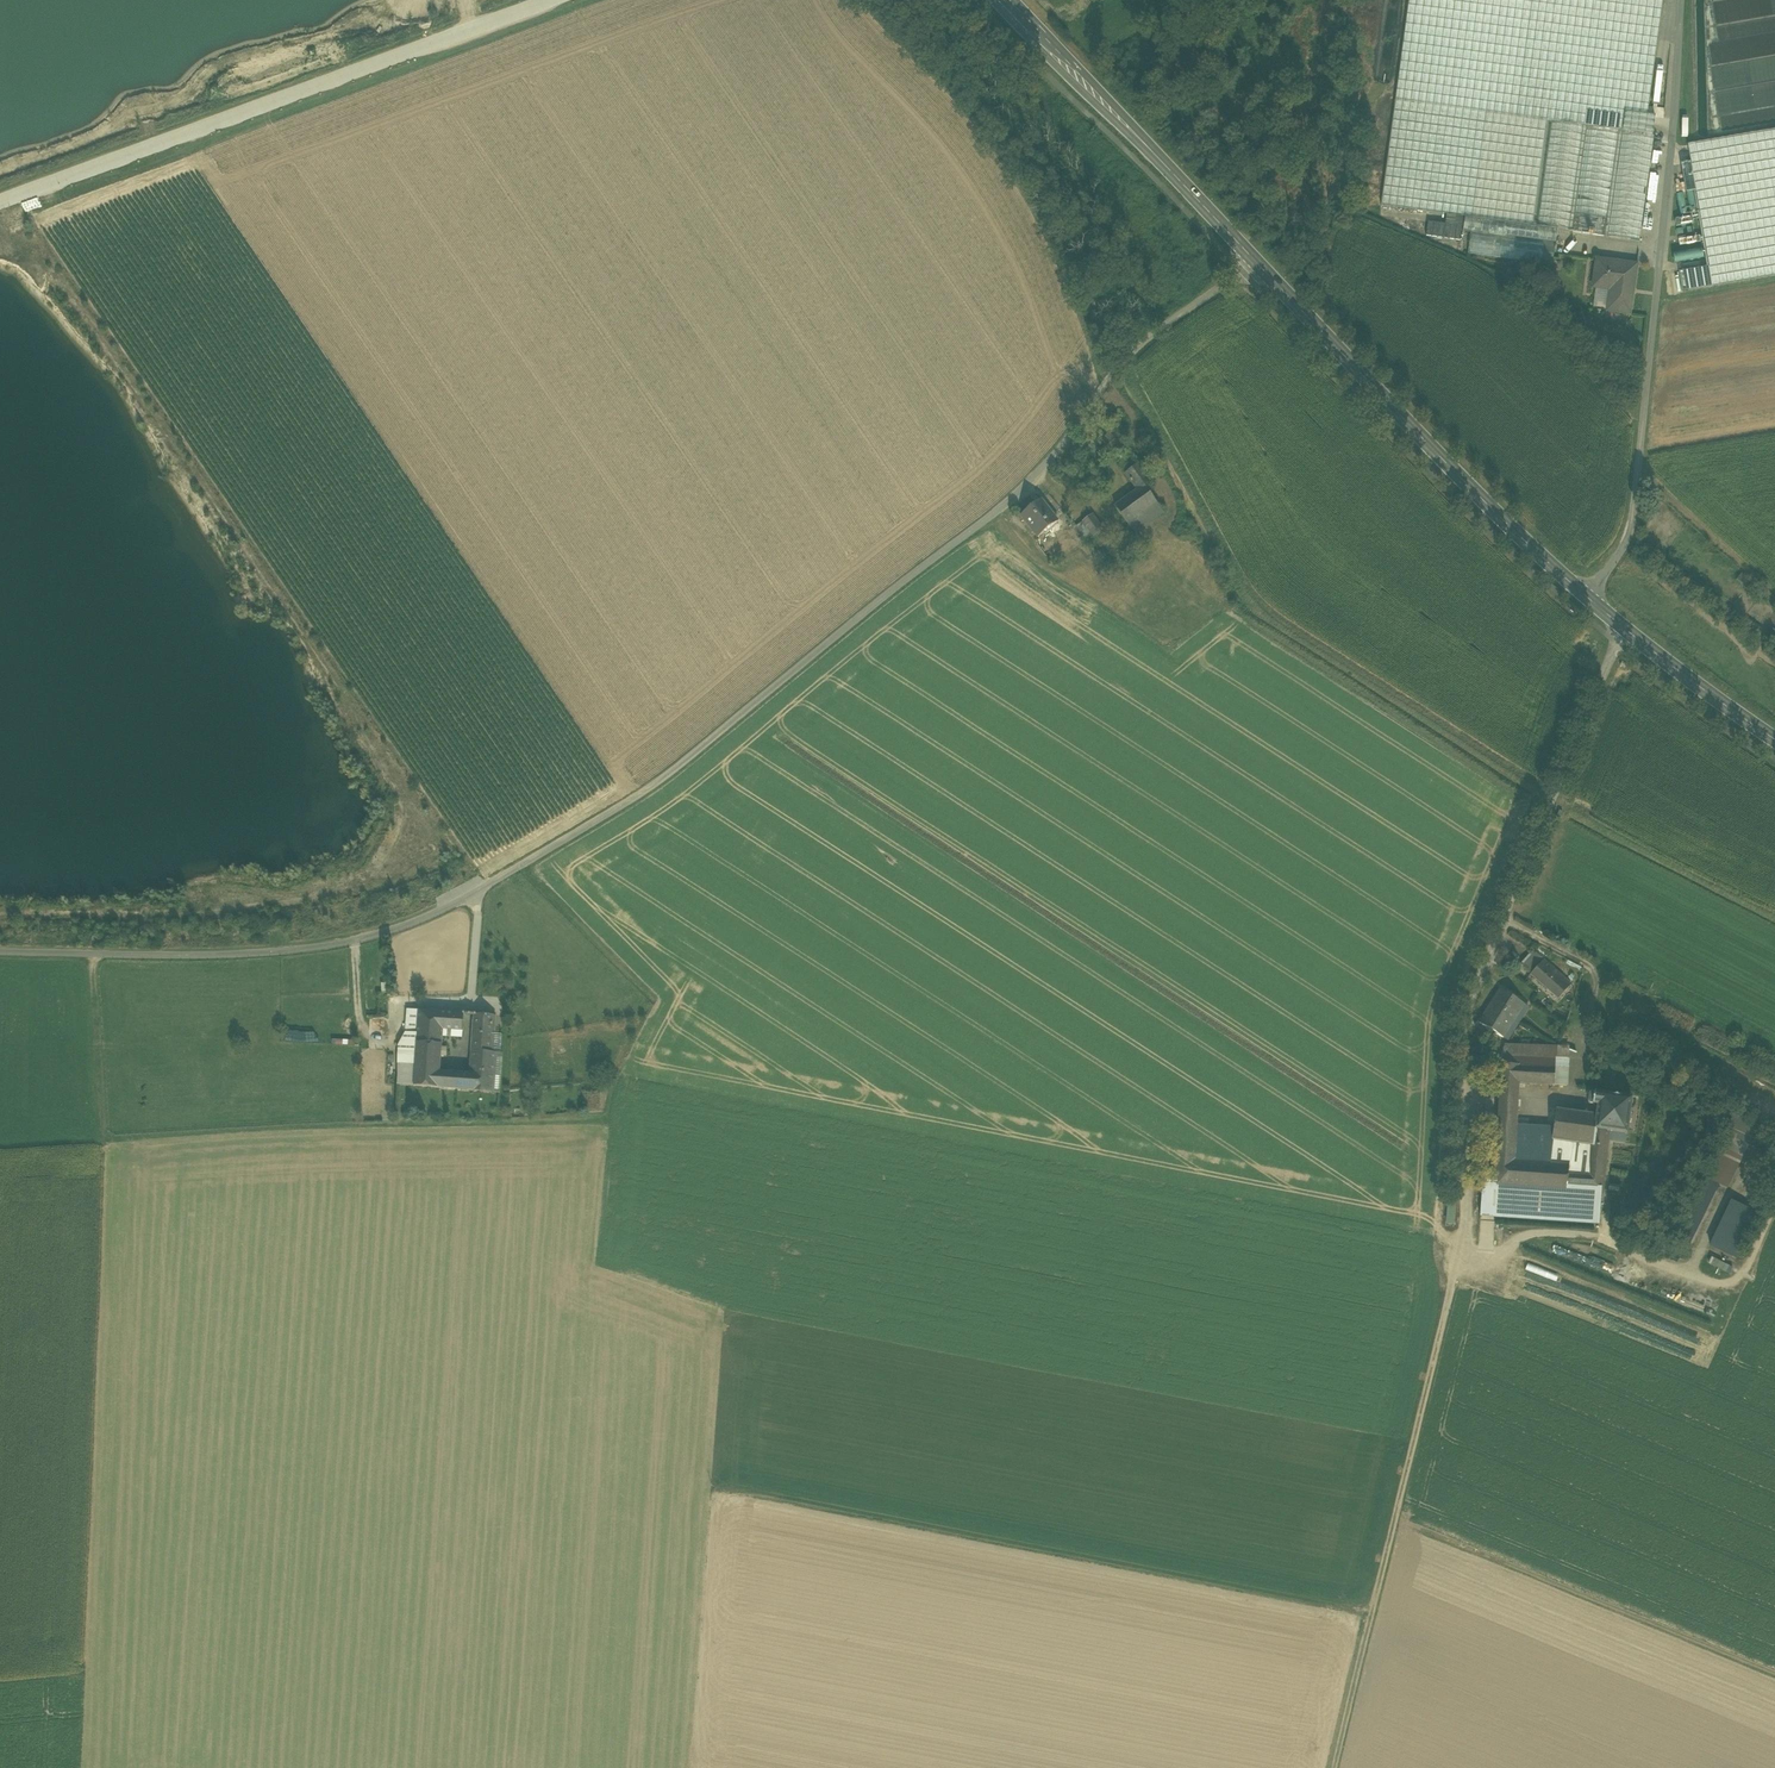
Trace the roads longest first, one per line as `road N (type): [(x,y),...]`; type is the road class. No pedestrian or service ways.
road 1 (unclassified): [(0,951),(236,954),(335,945),(427,917),(479,891),(621,808),(1024,486),(1120,365),(1252,268)]
road 2 (residential): [(1587,598),(1629,538),(1680,0)]
road 3 (unclassified): [(563,0),(0,206)]
road 4 (track): [(1331,1767),(1463,1256)]
road 5 (tertiary): [(1587,598),(1252,268)]
road 6 (tertiary): [(1252,268),(1002,0)]
road 7 (tertiary): [(1774,741),(1587,598)]
road 8 (track): [(91,954),(103,1146)]

